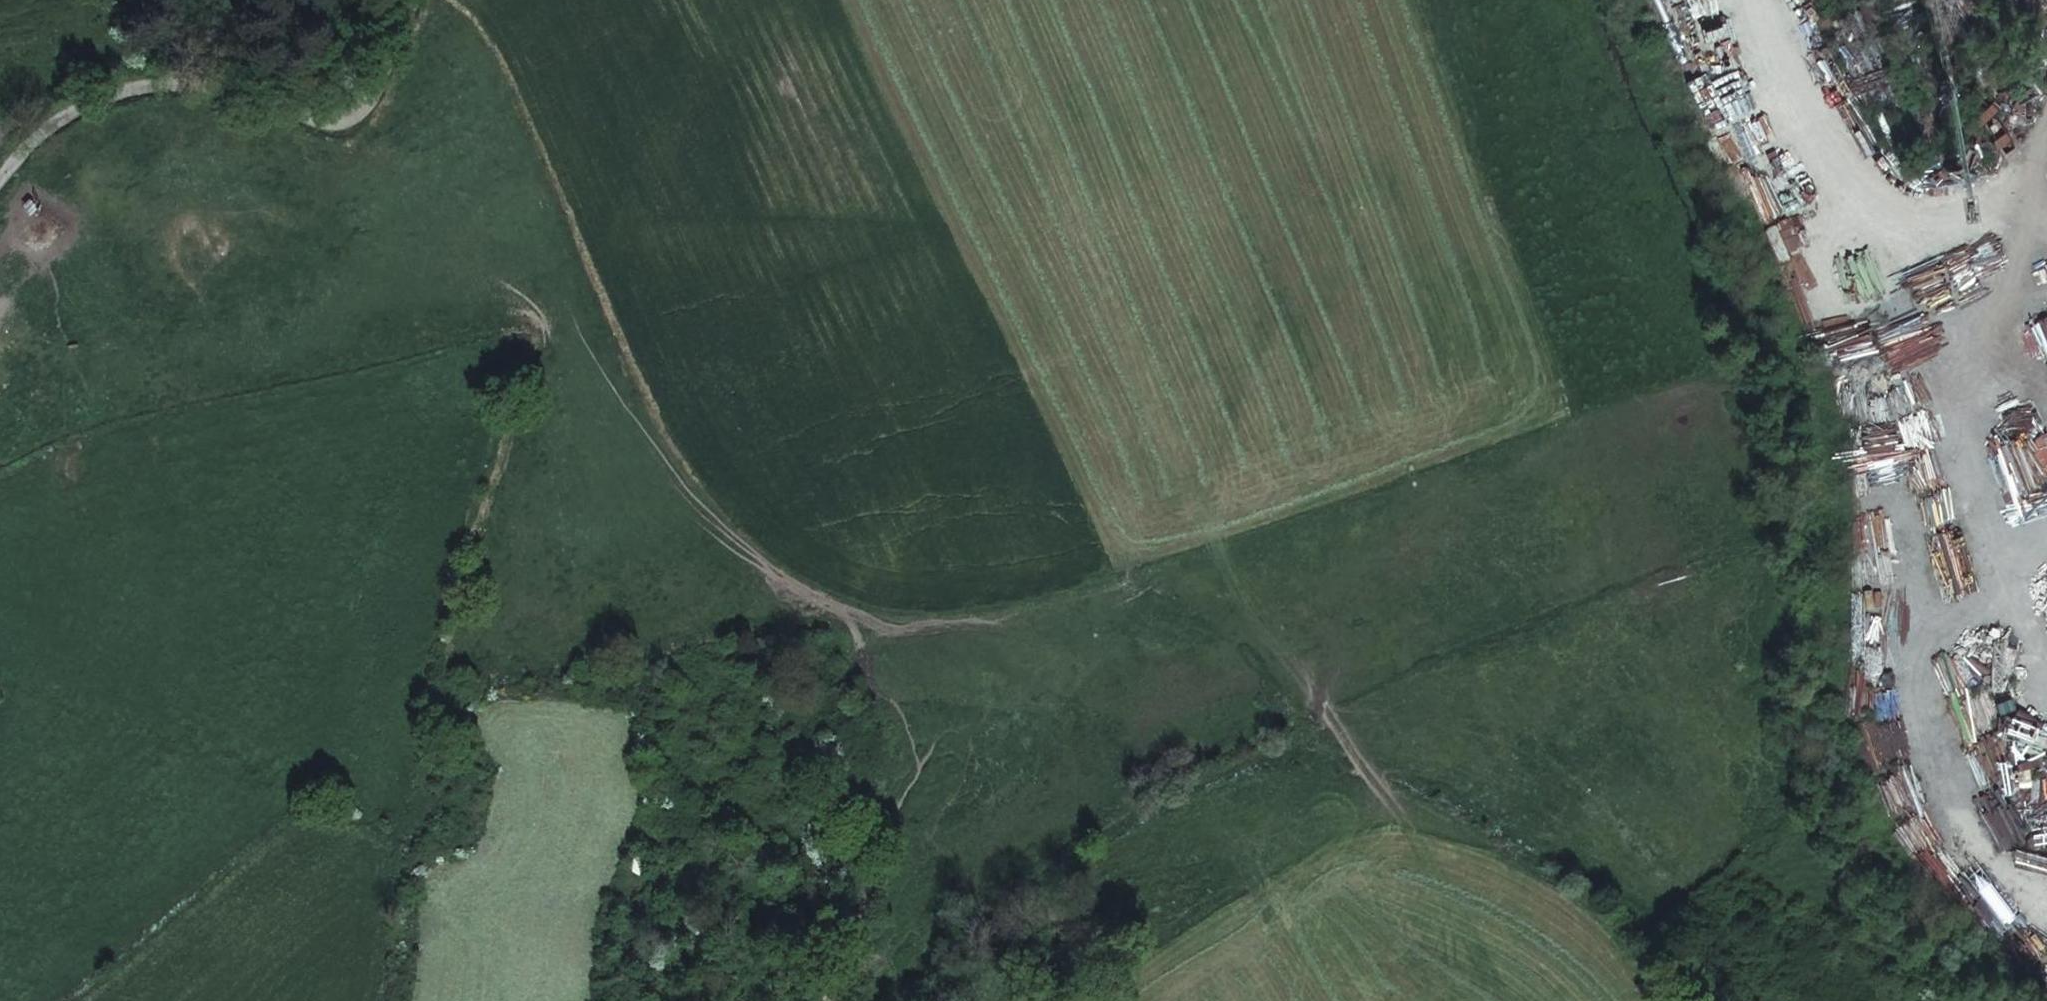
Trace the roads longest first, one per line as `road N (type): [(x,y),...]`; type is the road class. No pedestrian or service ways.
road 1 (unclassified): [(428,0),(365,112),(300,111),(211,79),(136,84),(53,128),(0,203)]

